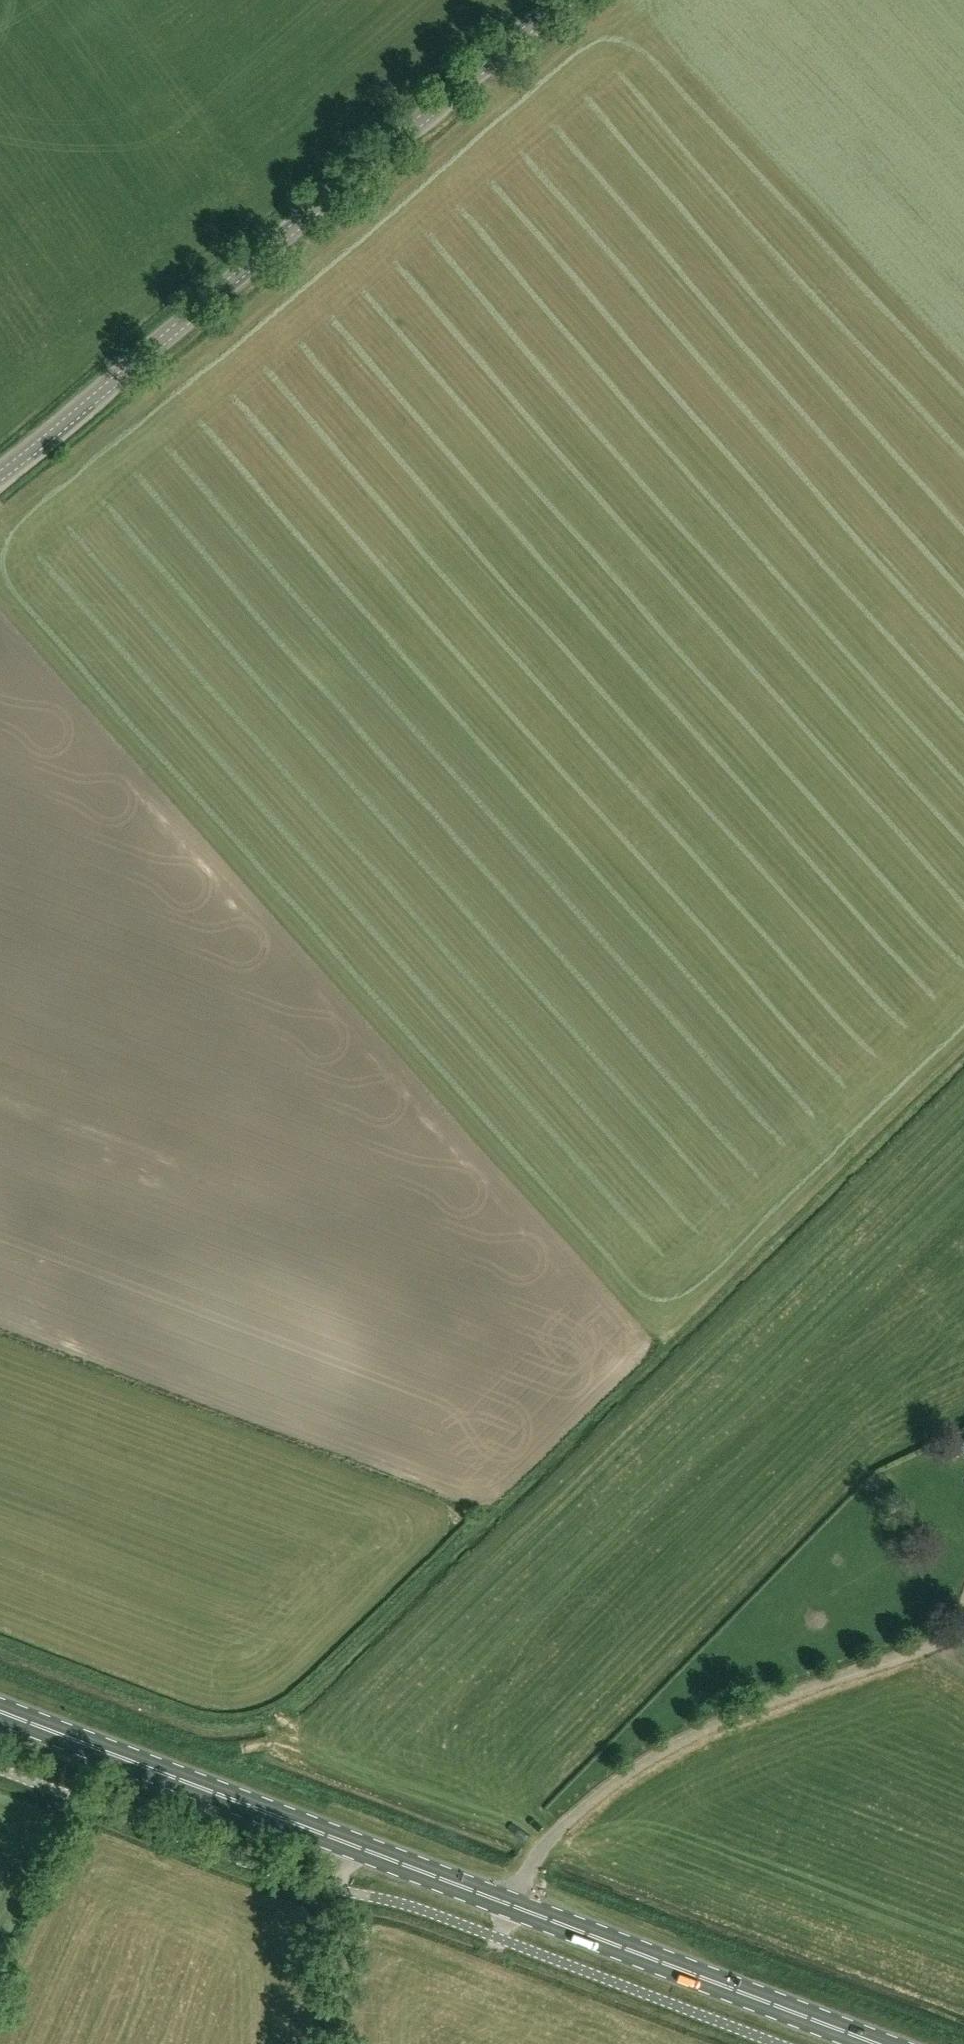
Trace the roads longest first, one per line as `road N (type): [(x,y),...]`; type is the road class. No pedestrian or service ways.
road 1 (primary): [(878,2043),(0,1711)]
road 2 (tertiary): [(0,476),(563,0)]

